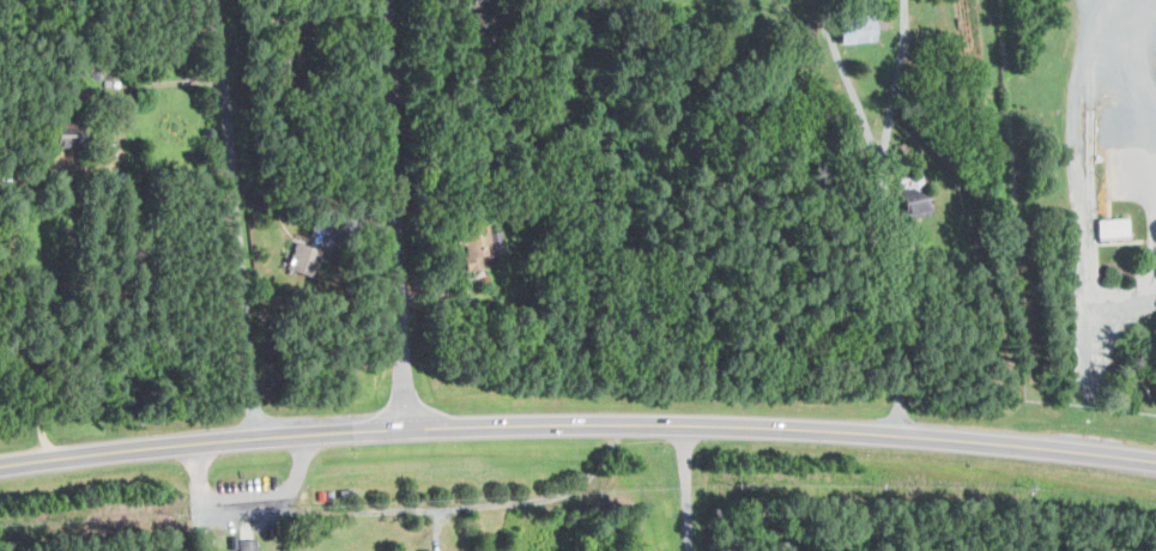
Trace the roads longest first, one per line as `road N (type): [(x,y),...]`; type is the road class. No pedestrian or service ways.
road 1 (primary): [(1155,460),(902,435),(621,422),(325,432),(0,466)]
road 2 (residential): [(258,437),(212,0)]
road 3 (residential): [(902,435),(883,181),(903,0)]
road 4 (residential): [(405,429),(387,0)]

